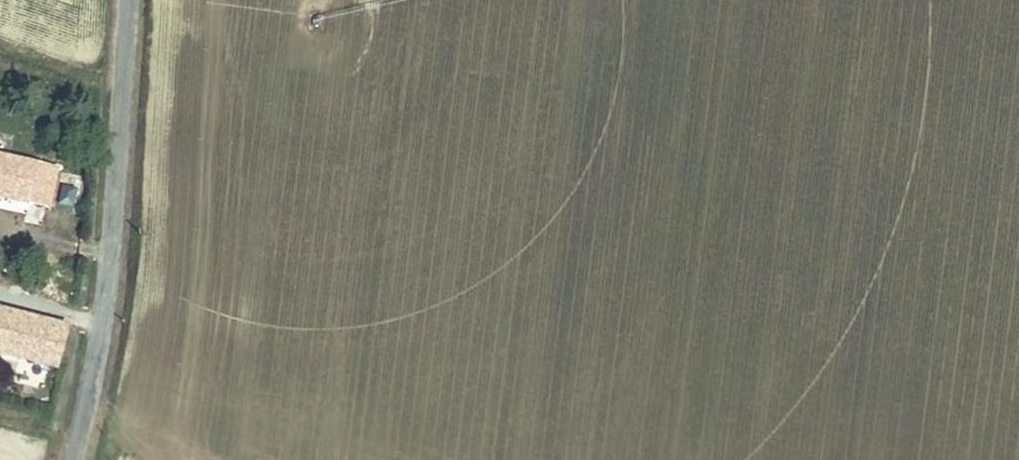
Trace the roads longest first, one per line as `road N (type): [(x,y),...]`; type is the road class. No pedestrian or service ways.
road 1 (tertiary): [(129,0),(109,307),(74,459)]

